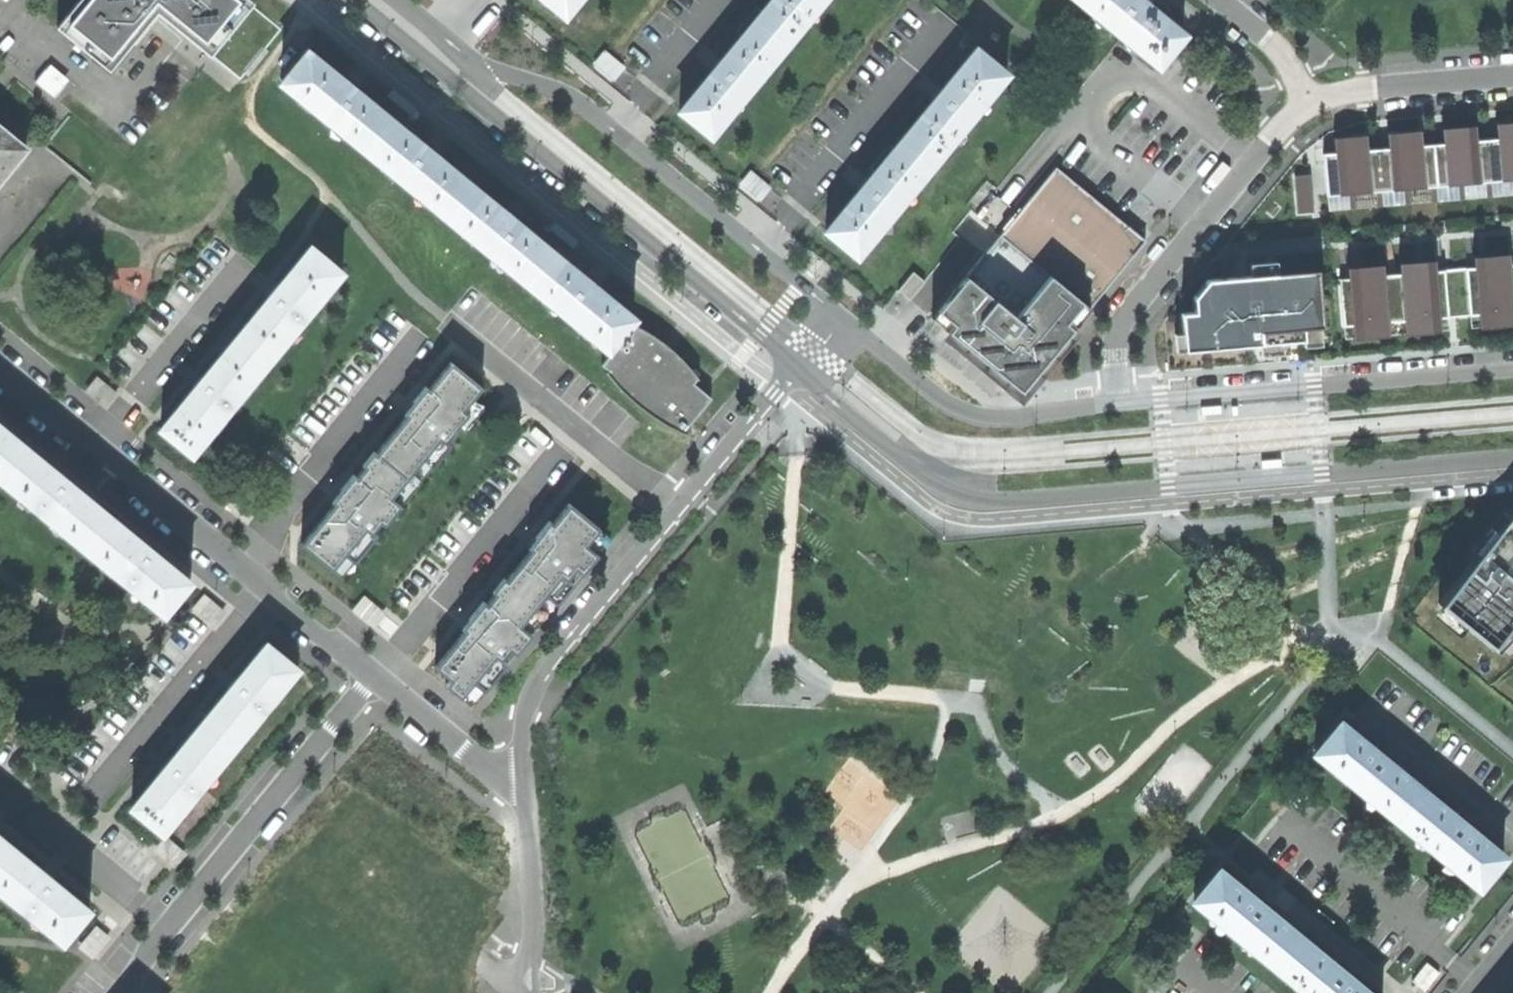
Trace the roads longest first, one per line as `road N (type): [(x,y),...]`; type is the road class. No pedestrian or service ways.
road 1 (residential): [(800,367),(934,483),(997,502),(1512,458)]
road 2 (residential): [(361,0),(800,367)]
road 3 (residential): [(848,318),(573,92),(471,66),(397,0)]
road 4 (residential): [(1512,367),(1122,404)]
road 5 (residential): [(1308,100),(1125,317),(1117,346),(1122,404)]
road 6 (residential): [(383,682),(203,905),(151,942)]
road 7 (residential): [(0,371),(268,591)]
road 8 (residential): [(268,591),(57,854)]
road 9 (residential): [(671,509),(573,623),(541,675),(527,735),(528,788)]
road 10 (residential): [(586,437),(383,682)]
road 11 (residential): [(1122,404),(977,413),(953,404),(848,318)]
road 12 (residential): [(1512,76),(1308,100)]
road 13 (residential): [(529,992),(528,788)]
road 14 (residential): [(800,367),(671,509)]
road 15 (residential): [(383,682),(528,788)]
road 16 (residential): [(586,437),(455,330)]
road 17 (residential): [(268,591),(383,682)]
road 18 (residential): [(1308,100),(1284,55),(1222,0)]
road 19 (residential): [(151,942),(140,920),(57,854)]

